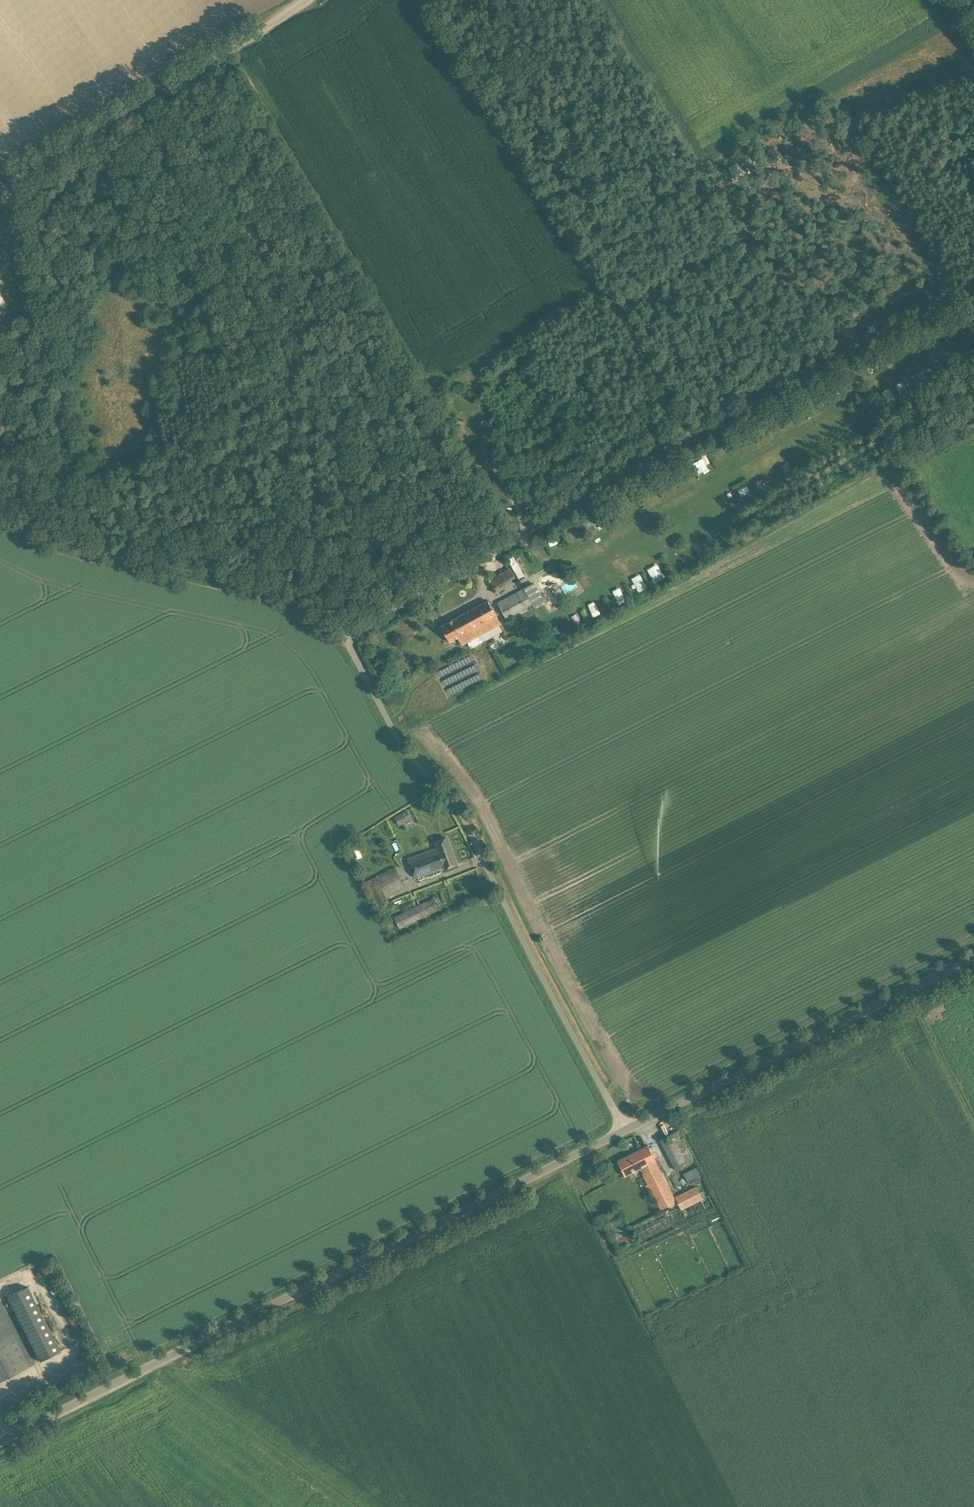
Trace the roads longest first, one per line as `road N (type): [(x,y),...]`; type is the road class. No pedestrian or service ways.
road 1 (unclassified): [(625,1130),(468,824),(405,750),(345,636),(527,536)]
road 2 (unclassified): [(0,1441),(625,1130)]
road 3 (track): [(527,536),(973,288)]
road 4 (unclassified): [(625,1130),(973,955)]
road 5 (track): [(306,0),(0,188)]
road 6 (track): [(474,565),(491,598),(589,546)]

